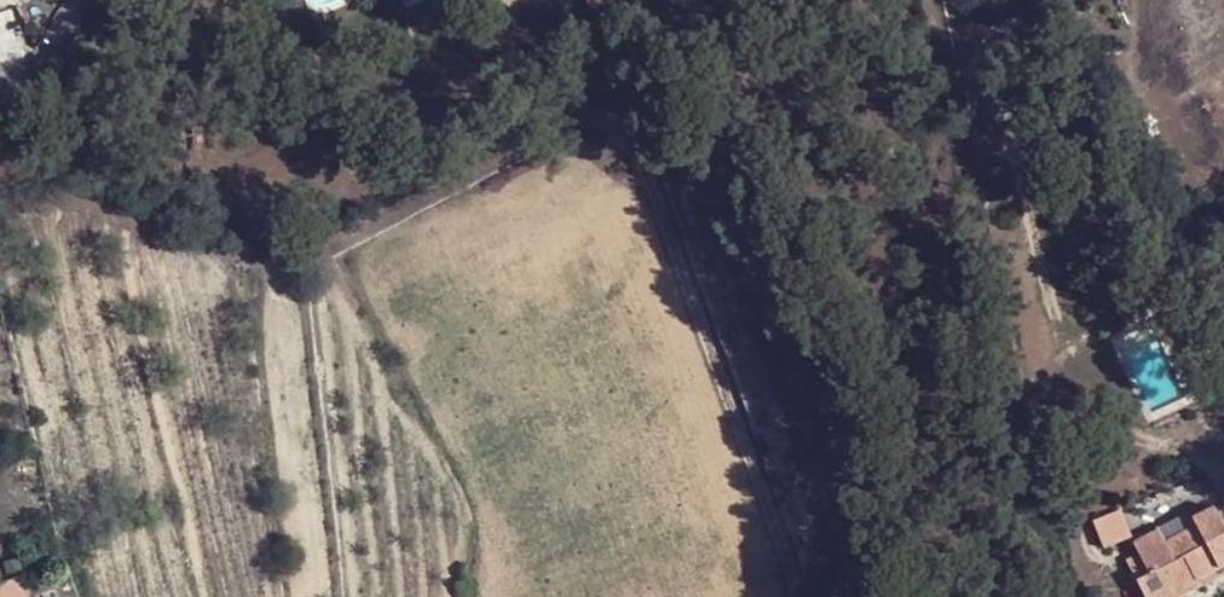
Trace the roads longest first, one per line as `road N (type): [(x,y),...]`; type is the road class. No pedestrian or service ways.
road 1 (track): [(18,199),(42,195),(272,261),(323,245),(571,123),(600,120),(623,134),(640,159),(805,596)]
road 2 (residential): [(0,77),(55,55),(89,0)]

